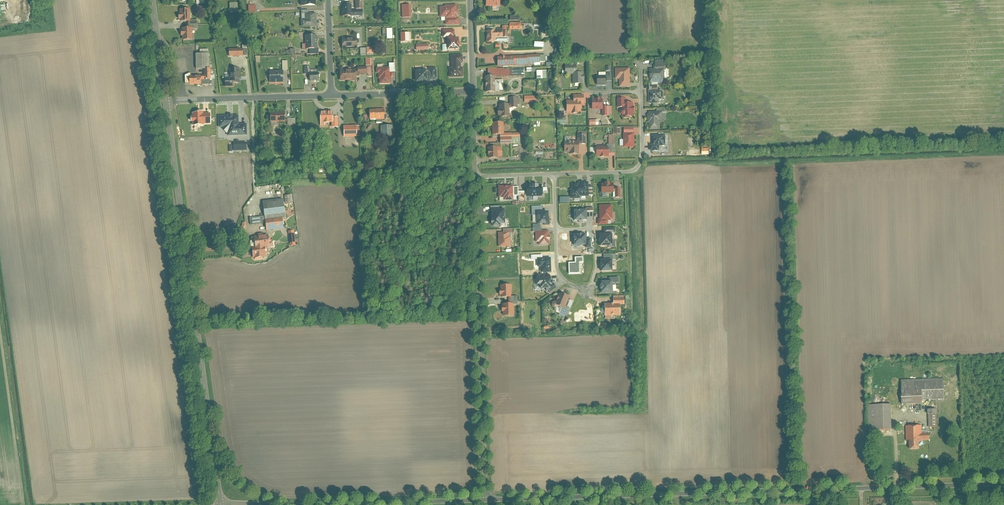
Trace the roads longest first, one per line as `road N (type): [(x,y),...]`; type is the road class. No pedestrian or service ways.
road 1 (tertiary): [(1003,485),(486,499)]
road 2 (tertiary): [(166,101),(220,504)]
road 3 (residential): [(486,499),(475,177)]
road 4 (residential): [(553,173),(640,165),(641,65)]
road 5 (tertiary): [(486,499),(319,504)]
road 6 (residential): [(166,101),(332,93)]
road 7 (residential): [(332,93),(472,92)]

